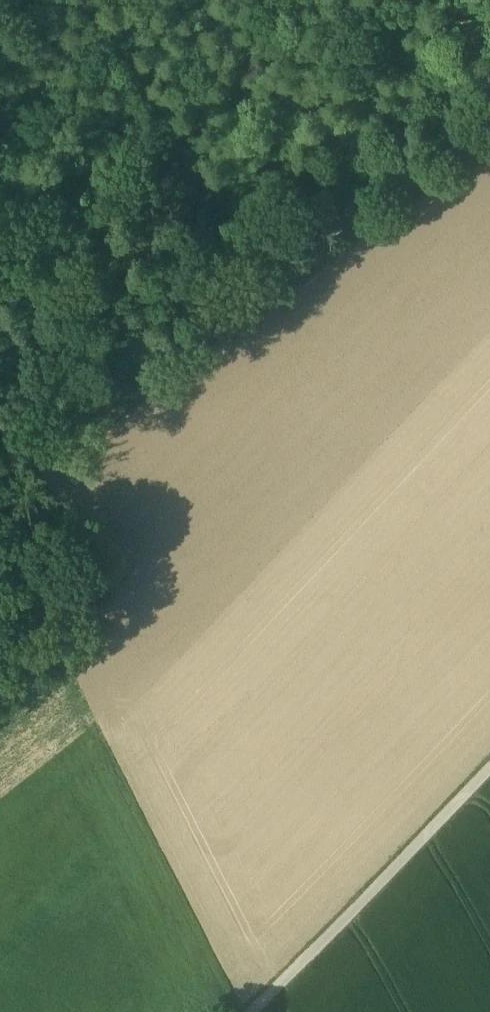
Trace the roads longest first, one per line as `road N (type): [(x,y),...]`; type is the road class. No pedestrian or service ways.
road 1 (track): [(489,752),(236,1011)]

